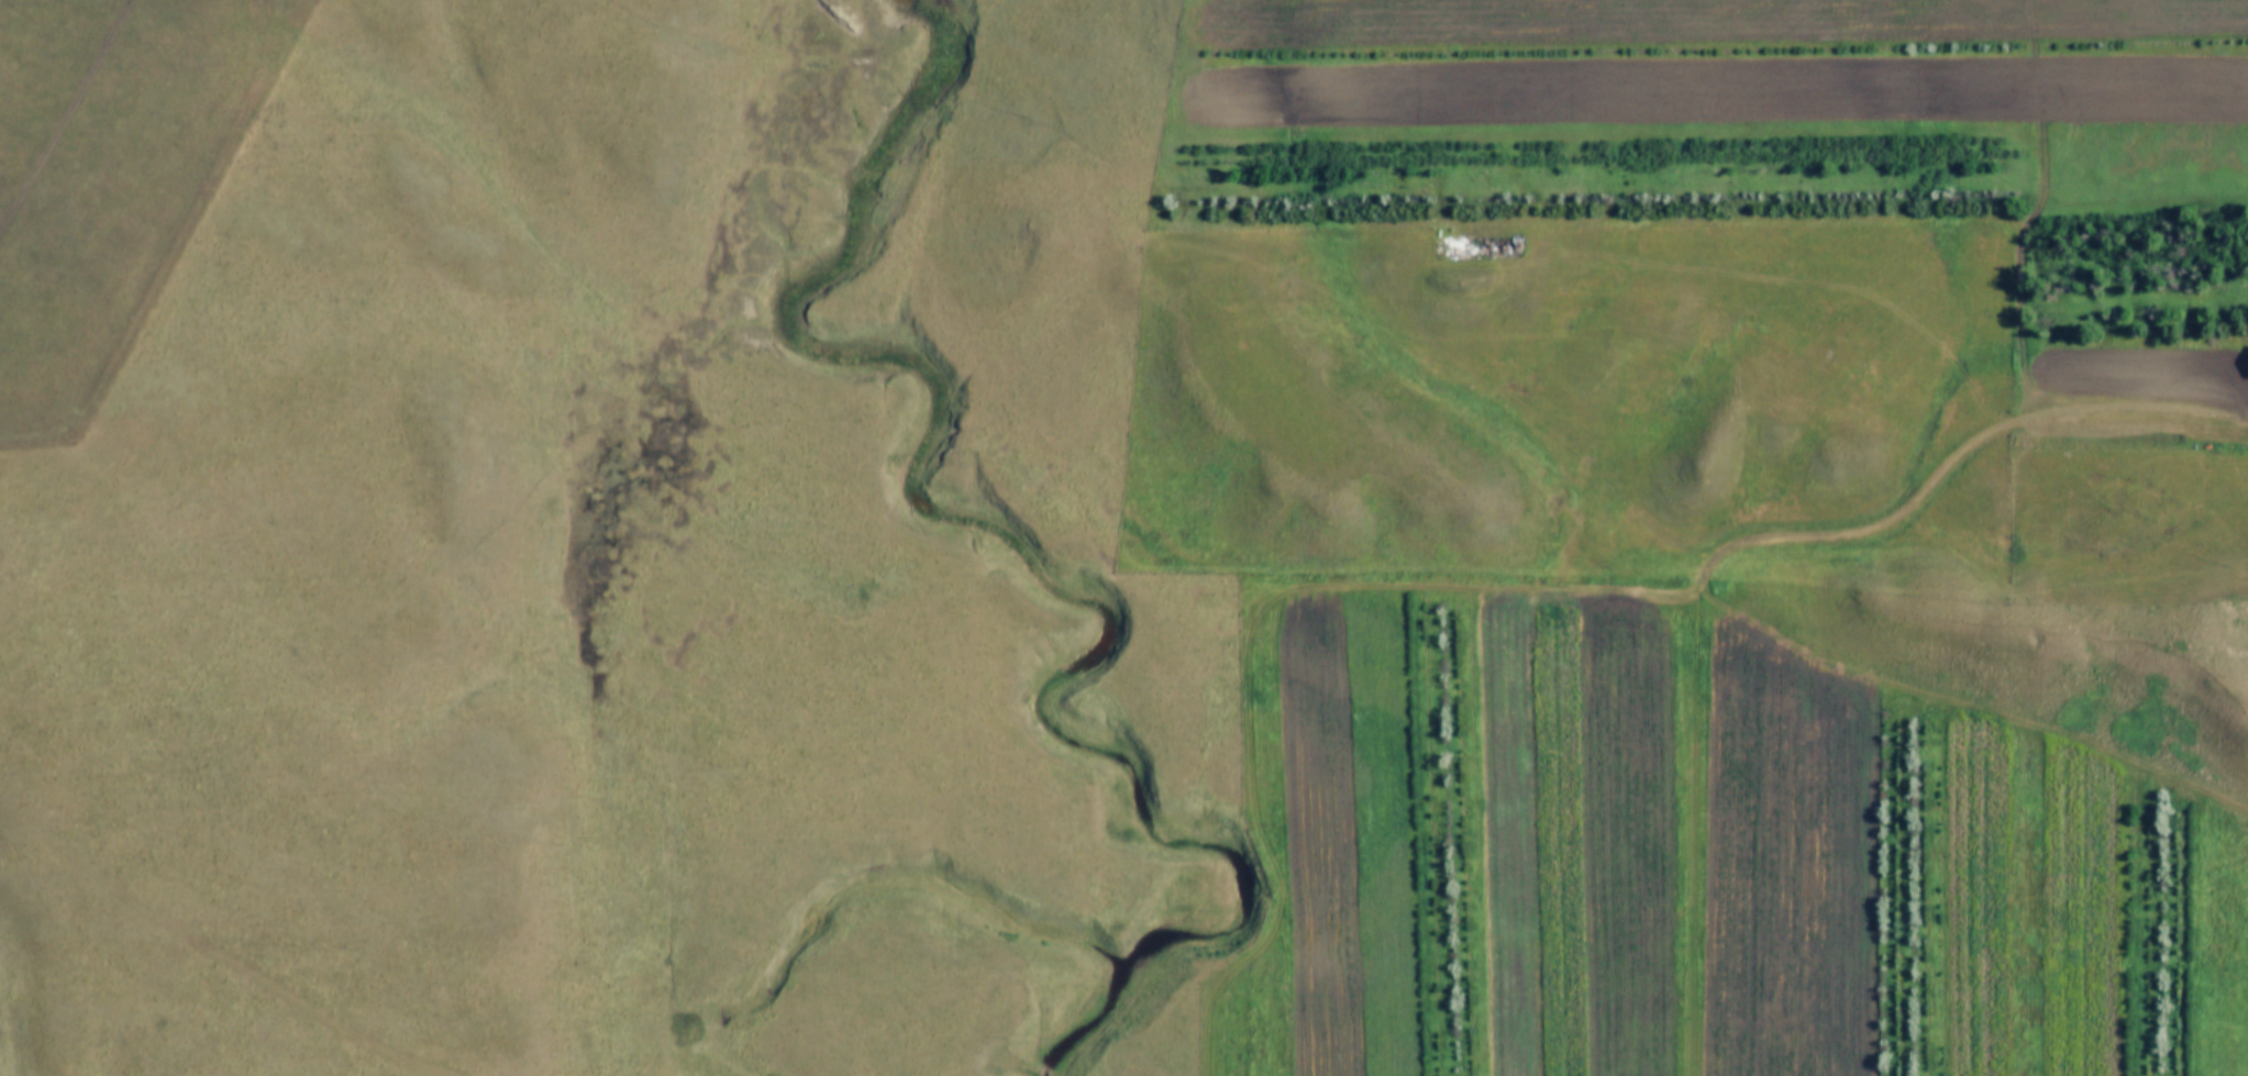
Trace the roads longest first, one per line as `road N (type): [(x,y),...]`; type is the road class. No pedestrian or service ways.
road 1 (track): [(1712,599),(1724,563),(1758,546),(1863,537),(1905,517),(1989,440),(2025,424),(2139,407),(2247,416)]
road 2 (track): [(2031,0),(2047,169),(2025,235),(2025,424)]

